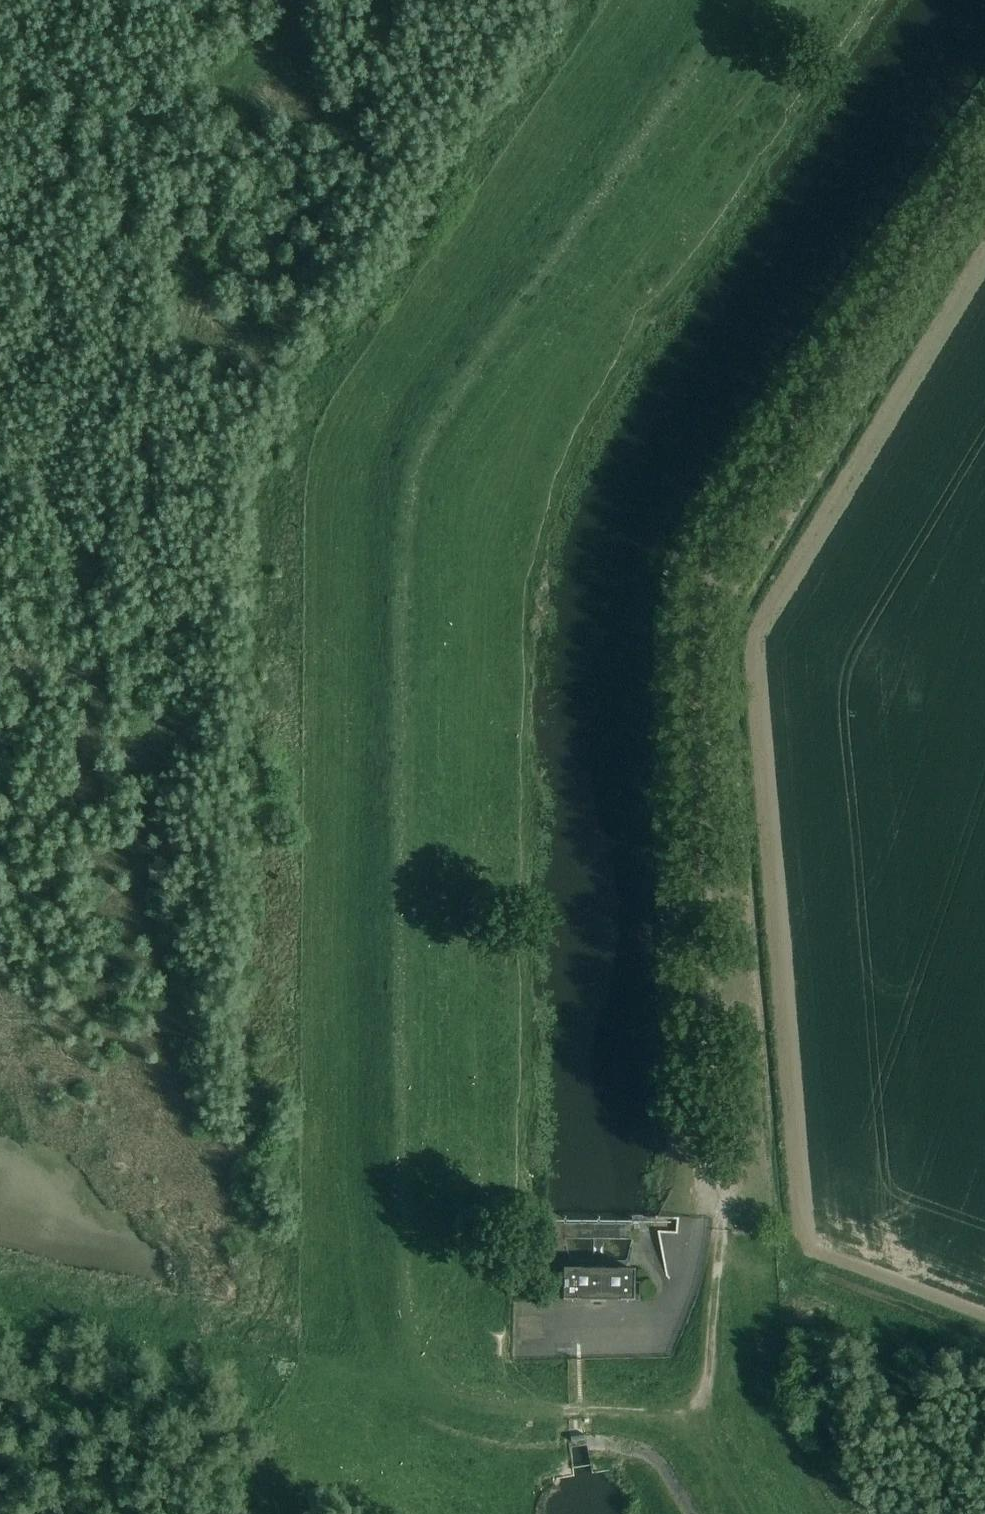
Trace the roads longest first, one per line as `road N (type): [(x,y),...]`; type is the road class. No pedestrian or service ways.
road 1 (track): [(420,1396),(409,1273),(415,475),(436,430),(745,0)]
road 2 (track): [(623,0),(385,338),(348,401),(322,481),(350,1205),(383,1387)]
road 3 (track): [(984,242),(759,619),(748,664),(799,1241),(825,1260),(984,1320)]
road 4 (unclassified): [(703,1217),(704,656),(712,579),(753,487),(984,159)]
road 5 (track): [(0,1301),(444,1401),(674,1413),(696,1404),(709,1371),(718,1222),(707,1176)]
road 6 (track): [(752,1265),(764,1420),(812,1513)]
road 7 (track): [(754,1513),(696,1404)]

